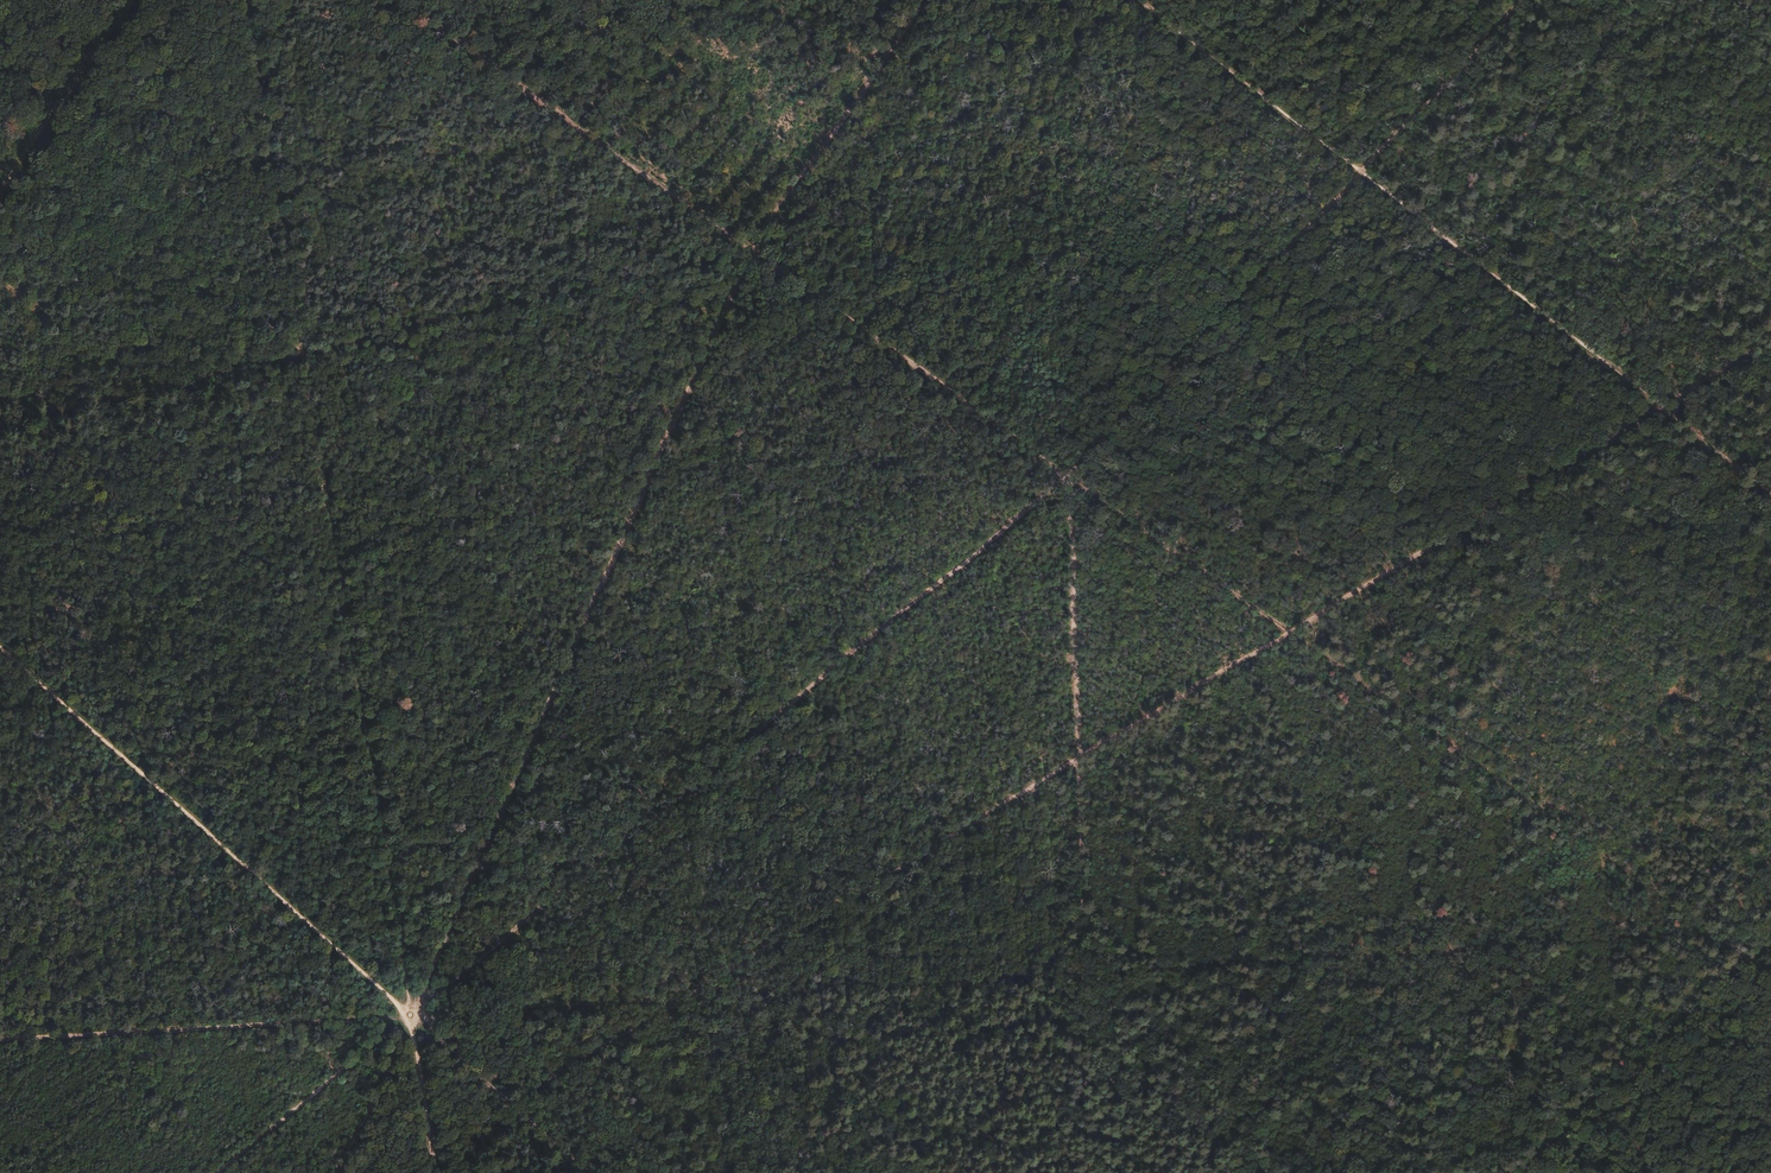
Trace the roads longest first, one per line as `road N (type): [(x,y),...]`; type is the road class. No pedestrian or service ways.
road 1 (track): [(432,1163),(522,1118),(686,1001),(1295,631),(1672,416),(1770,348)]
road 2 (track): [(410,1015),(1067,473),(1528,0)]
road 3 (track): [(1142,0),(1770,492)]
road 4 (track): [(755,253),(0,428)]
road 5 (track): [(410,1015),(1090,977)]
road 6 (track): [(410,1015),(0,647)]
road 7 (track): [(0,1038),(410,1015)]
road 8 (track): [(308,358),(0,161)]
road 9 (track): [(1090,977),(1276,1172)]
road 10 (track): [(1530,1172),(1694,996)]
road 11 (track): [(133,0),(0,190)]
road 12 (track): [(410,1015),(342,1172)]
road 13 (track): [(410,1015),(432,1163)]

